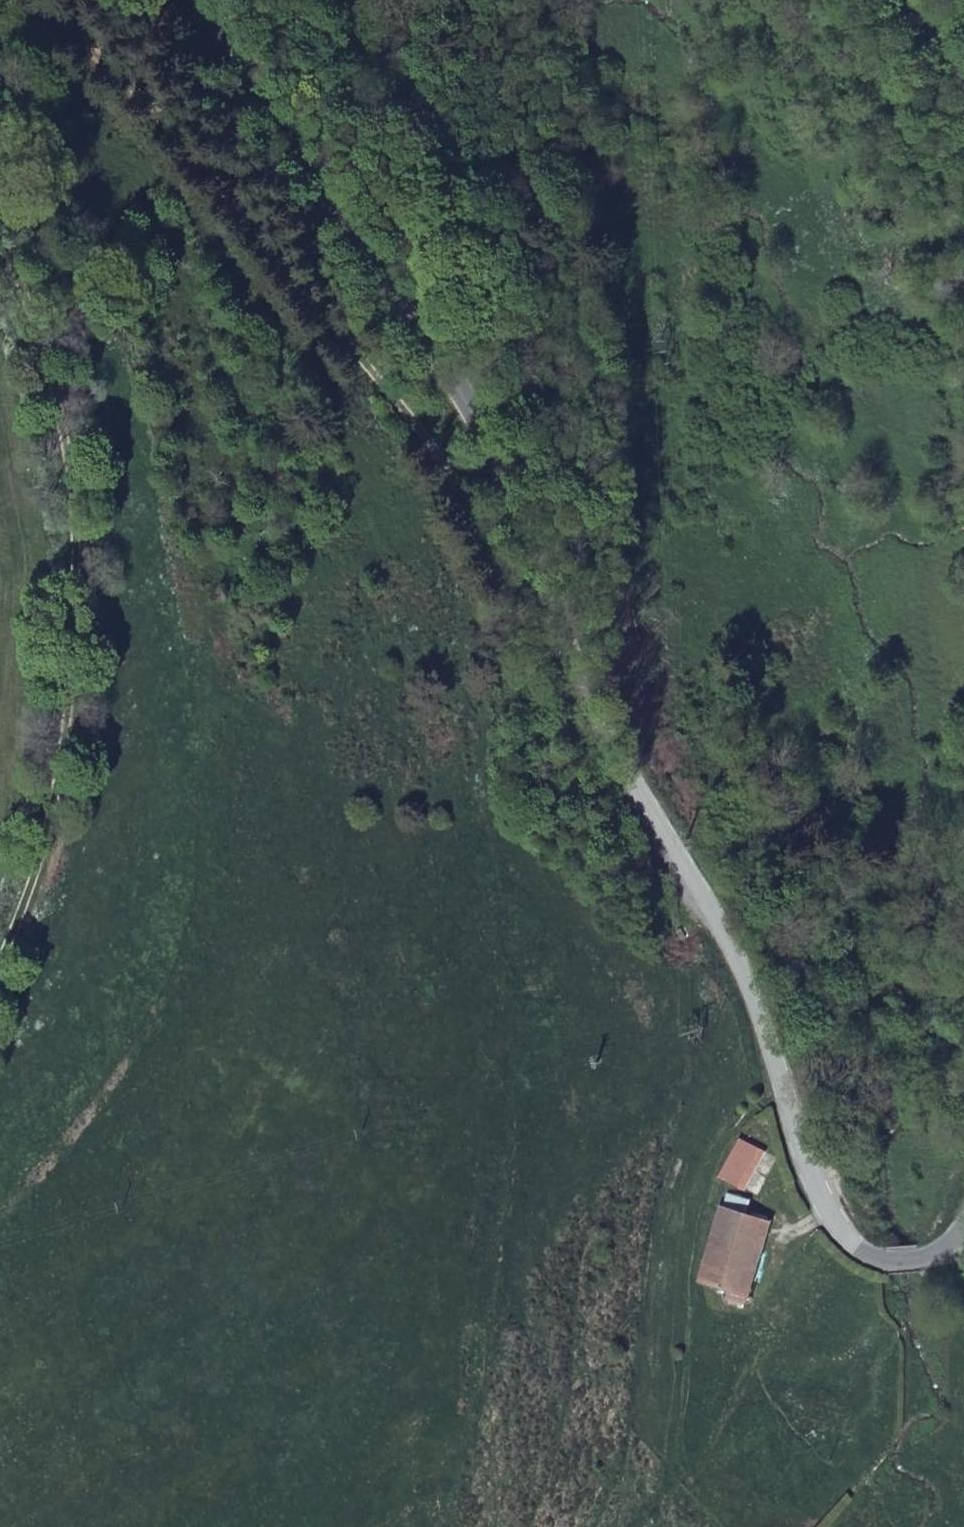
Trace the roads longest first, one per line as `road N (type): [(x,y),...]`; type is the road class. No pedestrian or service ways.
road 1 (unclassified): [(222,0),(331,157),(482,455),(646,813),(747,992),(842,1248),(921,1268),(963,1246)]
road 2 (track): [(549,602),(235,172),(4,0)]
road 3 (track): [(0,226),(32,282),(74,601),(54,830),(0,956)]

